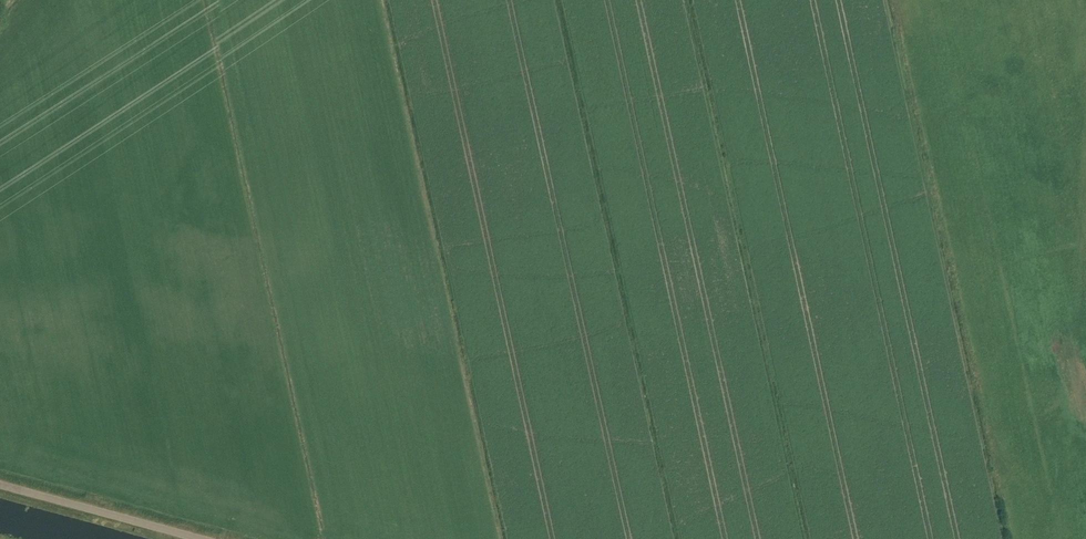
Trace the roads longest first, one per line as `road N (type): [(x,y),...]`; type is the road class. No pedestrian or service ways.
road 1 (unclassified): [(201,538),(0,484)]

